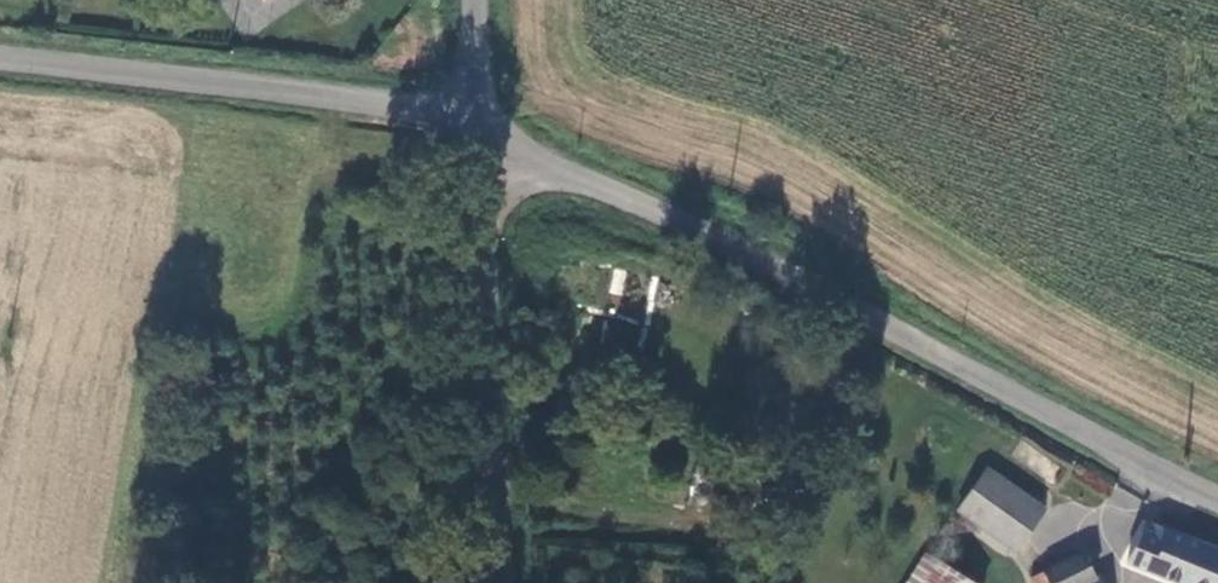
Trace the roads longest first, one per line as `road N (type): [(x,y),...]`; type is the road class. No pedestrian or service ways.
road 1 (unclassified): [(1217,495),(600,186),(497,154),(486,136)]
road 2 (tertiary): [(486,136),(468,117),(0,61)]
road 3 (tertiary): [(486,136),(495,582)]
road 4 (tertiary): [(478,0),(486,136)]

